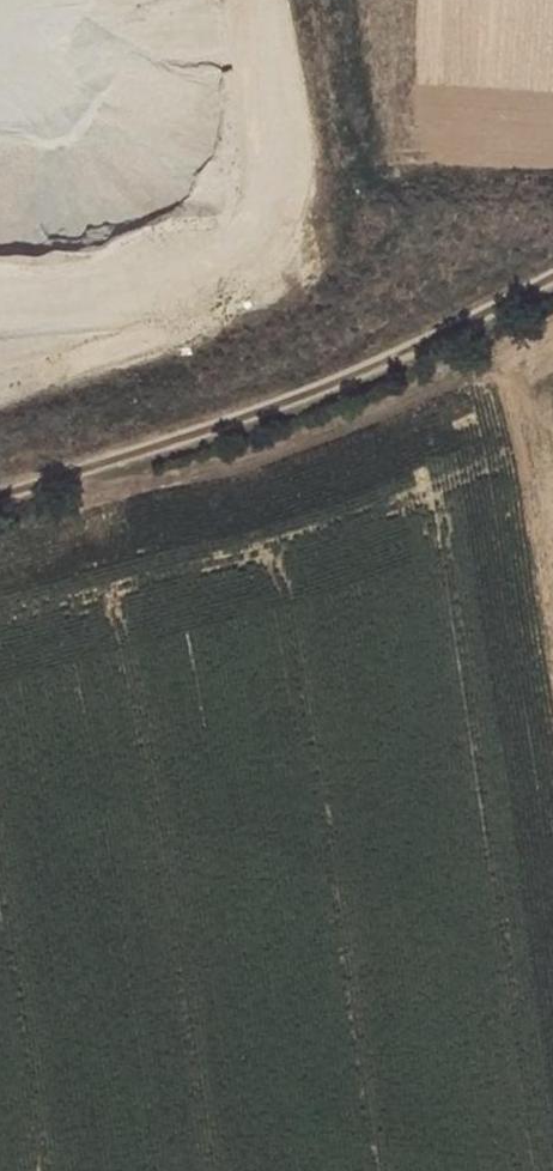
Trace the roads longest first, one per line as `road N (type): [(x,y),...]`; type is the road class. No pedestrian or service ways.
road 1 (track): [(552,284),(447,344),(0,506)]

